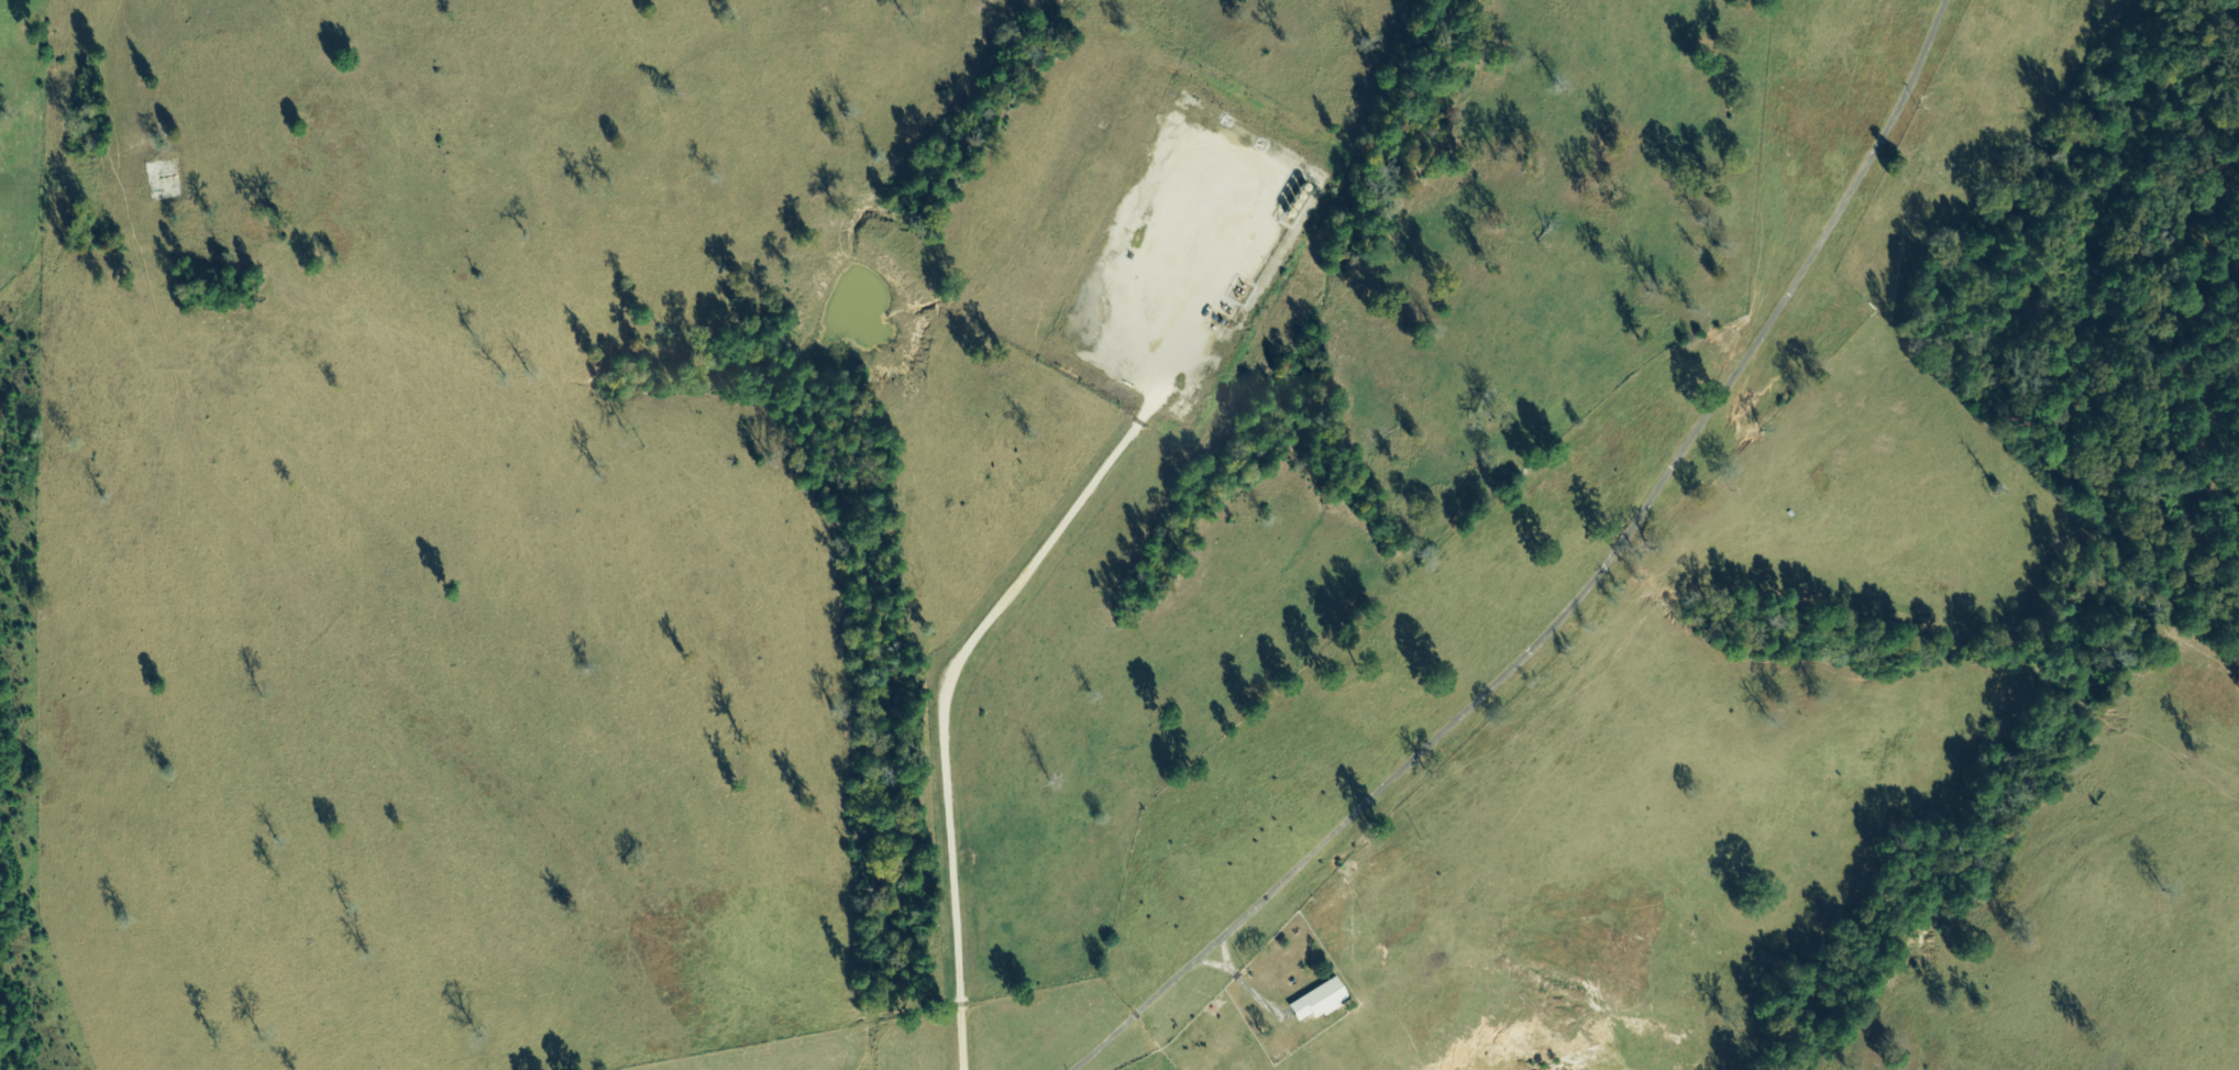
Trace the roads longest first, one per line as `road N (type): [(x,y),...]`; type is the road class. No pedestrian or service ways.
road 1 (residential): [(1052,1069),(1212,944),(1573,608),(1885,135),(1945,0)]

